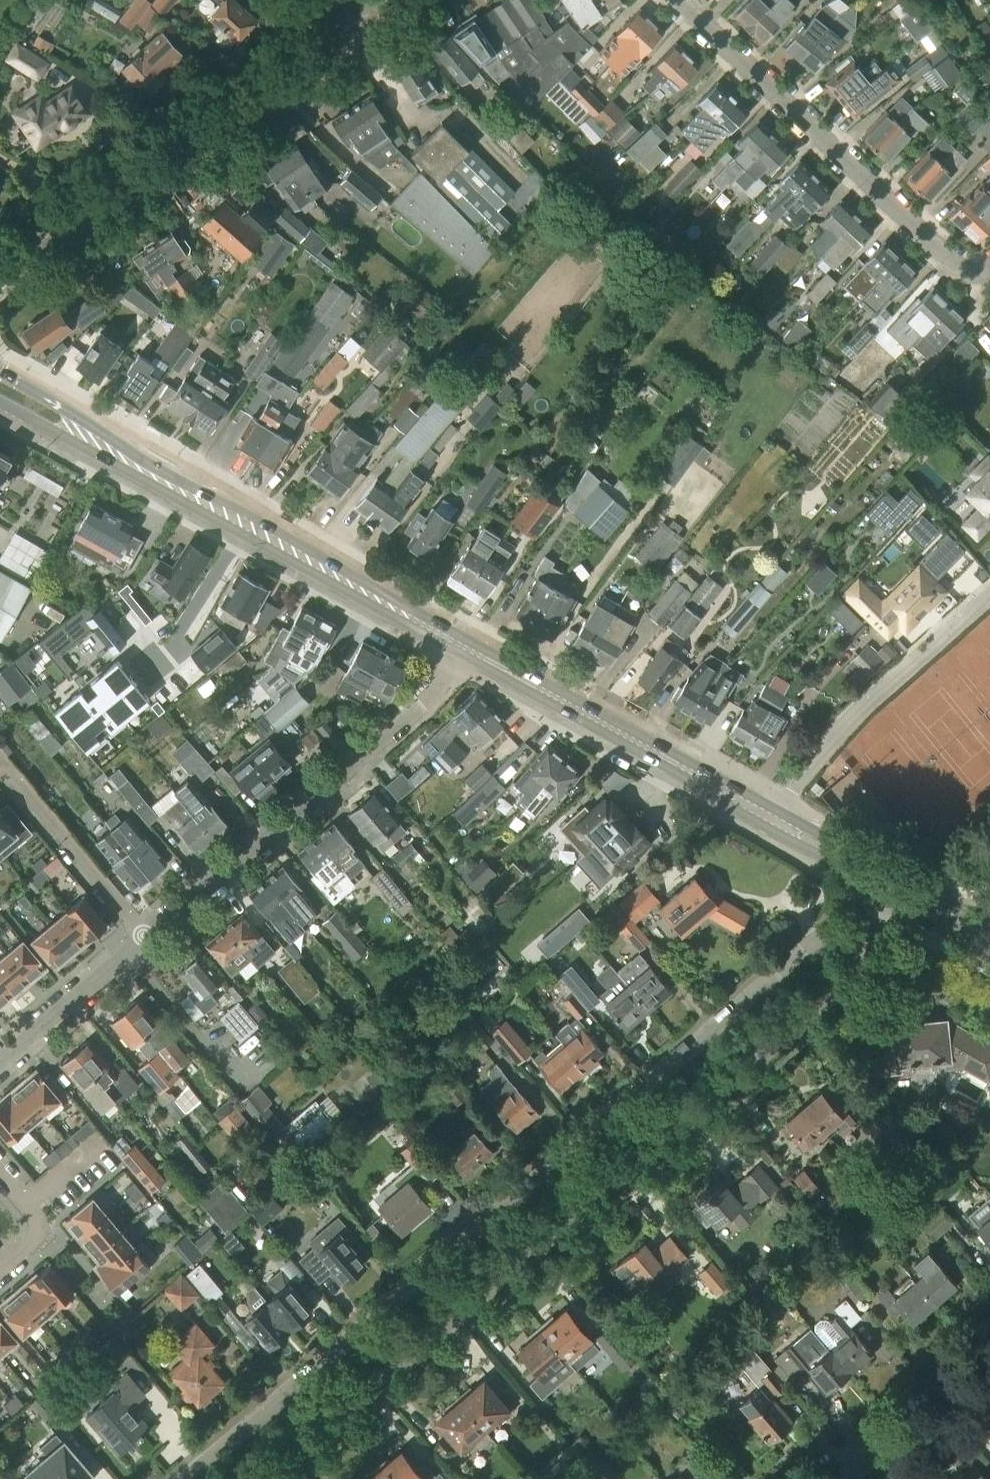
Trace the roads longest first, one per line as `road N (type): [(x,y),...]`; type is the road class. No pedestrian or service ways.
road 1 (residential): [(869,929),(816,941),(184,1478)]
road 2 (residential): [(271,1478),(856,978),(869,929)]
road 3 (secondary): [(459,644),(0,388)]
road 4 (tertiary): [(365,34),(0,278)]
road 5 (residential): [(147,939),(423,704),(459,644)]
road 6 (residential): [(989,268),(971,272),(950,261),(677,0)]
road 7 (secondary): [(769,817),(459,644)]
road 8 (residential): [(769,817),(823,745),(989,593)]
road 9 (residential): [(147,939),(0,771)]
road 10 (residential): [(0,1061),(147,939)]
road 11 (residential): [(989,1358),(849,1478)]
road 12 (secondary): [(909,894),(769,817)]
road 13 (residential): [(0,1266),(45,1229),(0,1176)]

